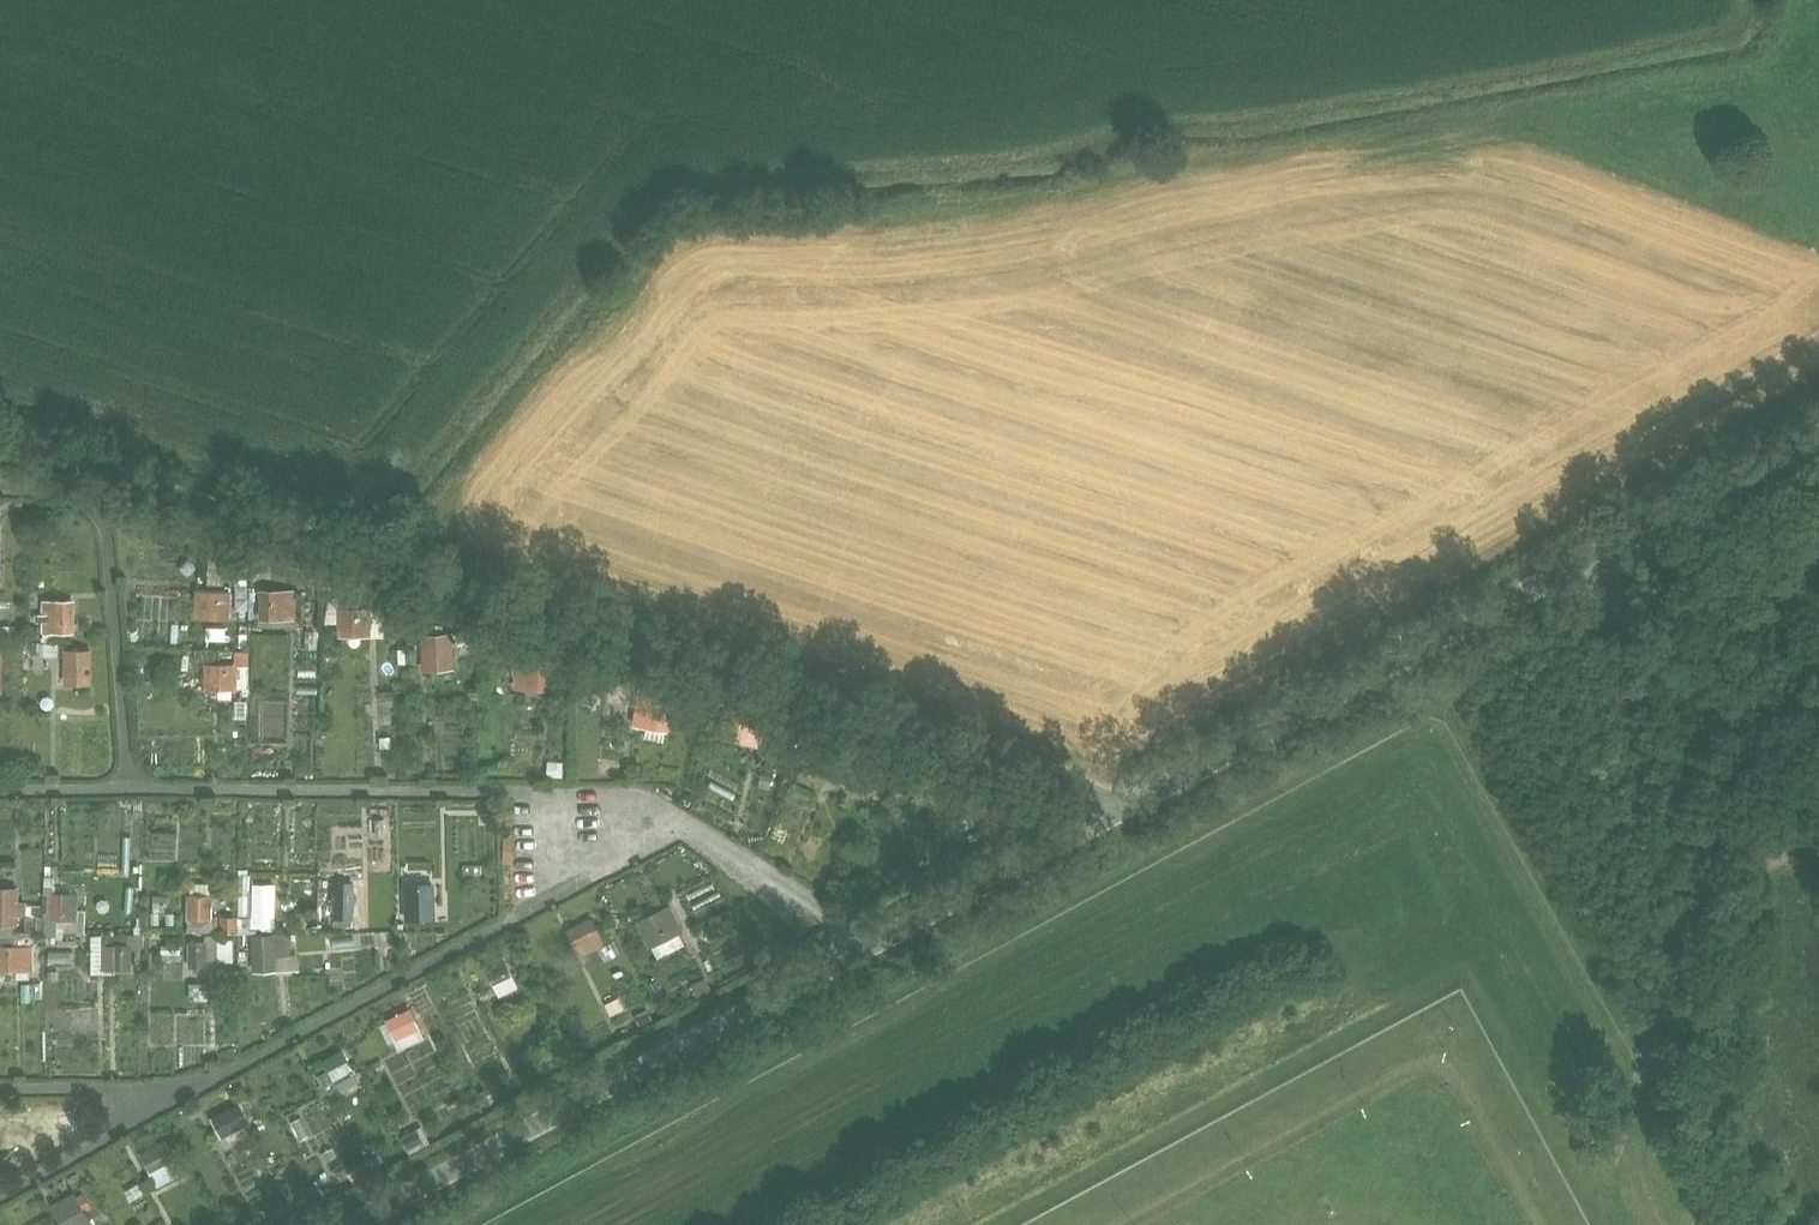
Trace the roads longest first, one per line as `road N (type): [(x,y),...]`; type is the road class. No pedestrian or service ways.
road 1 (unclassified): [(0,445),(1112,803)]
road 2 (unclassified): [(1112,803),(859,952),(352,1224)]
road 3 (unclassified): [(1572,554),(1112,803)]
road 4 (unclassified): [(1572,554),(1818,790)]
road 5 (unclassified): [(1818,419),(1572,554)]

